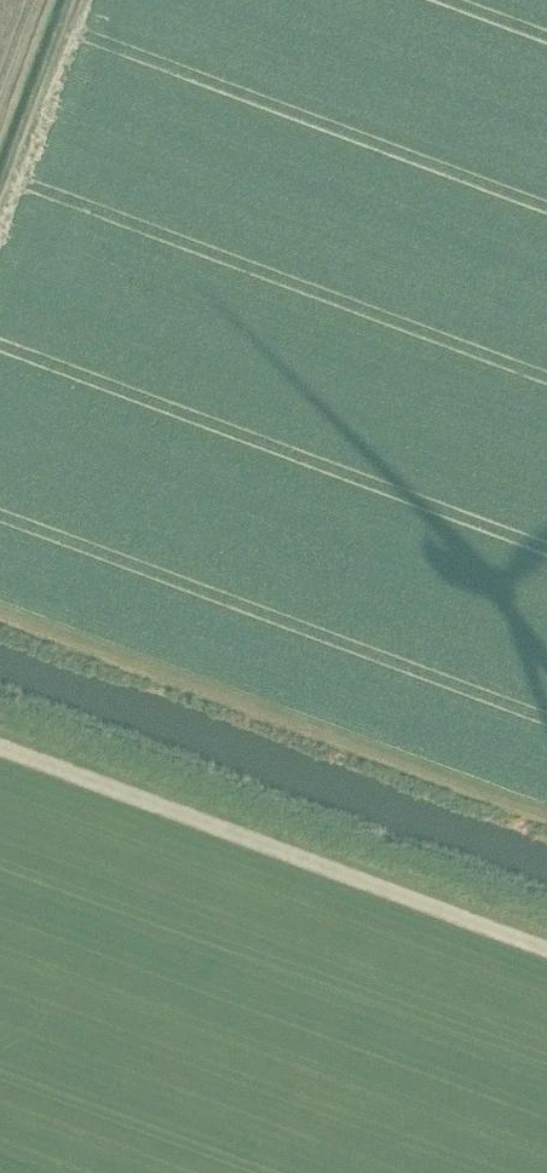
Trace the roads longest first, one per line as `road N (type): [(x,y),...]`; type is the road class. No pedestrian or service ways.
road 1 (track): [(0,749),(546,952)]

